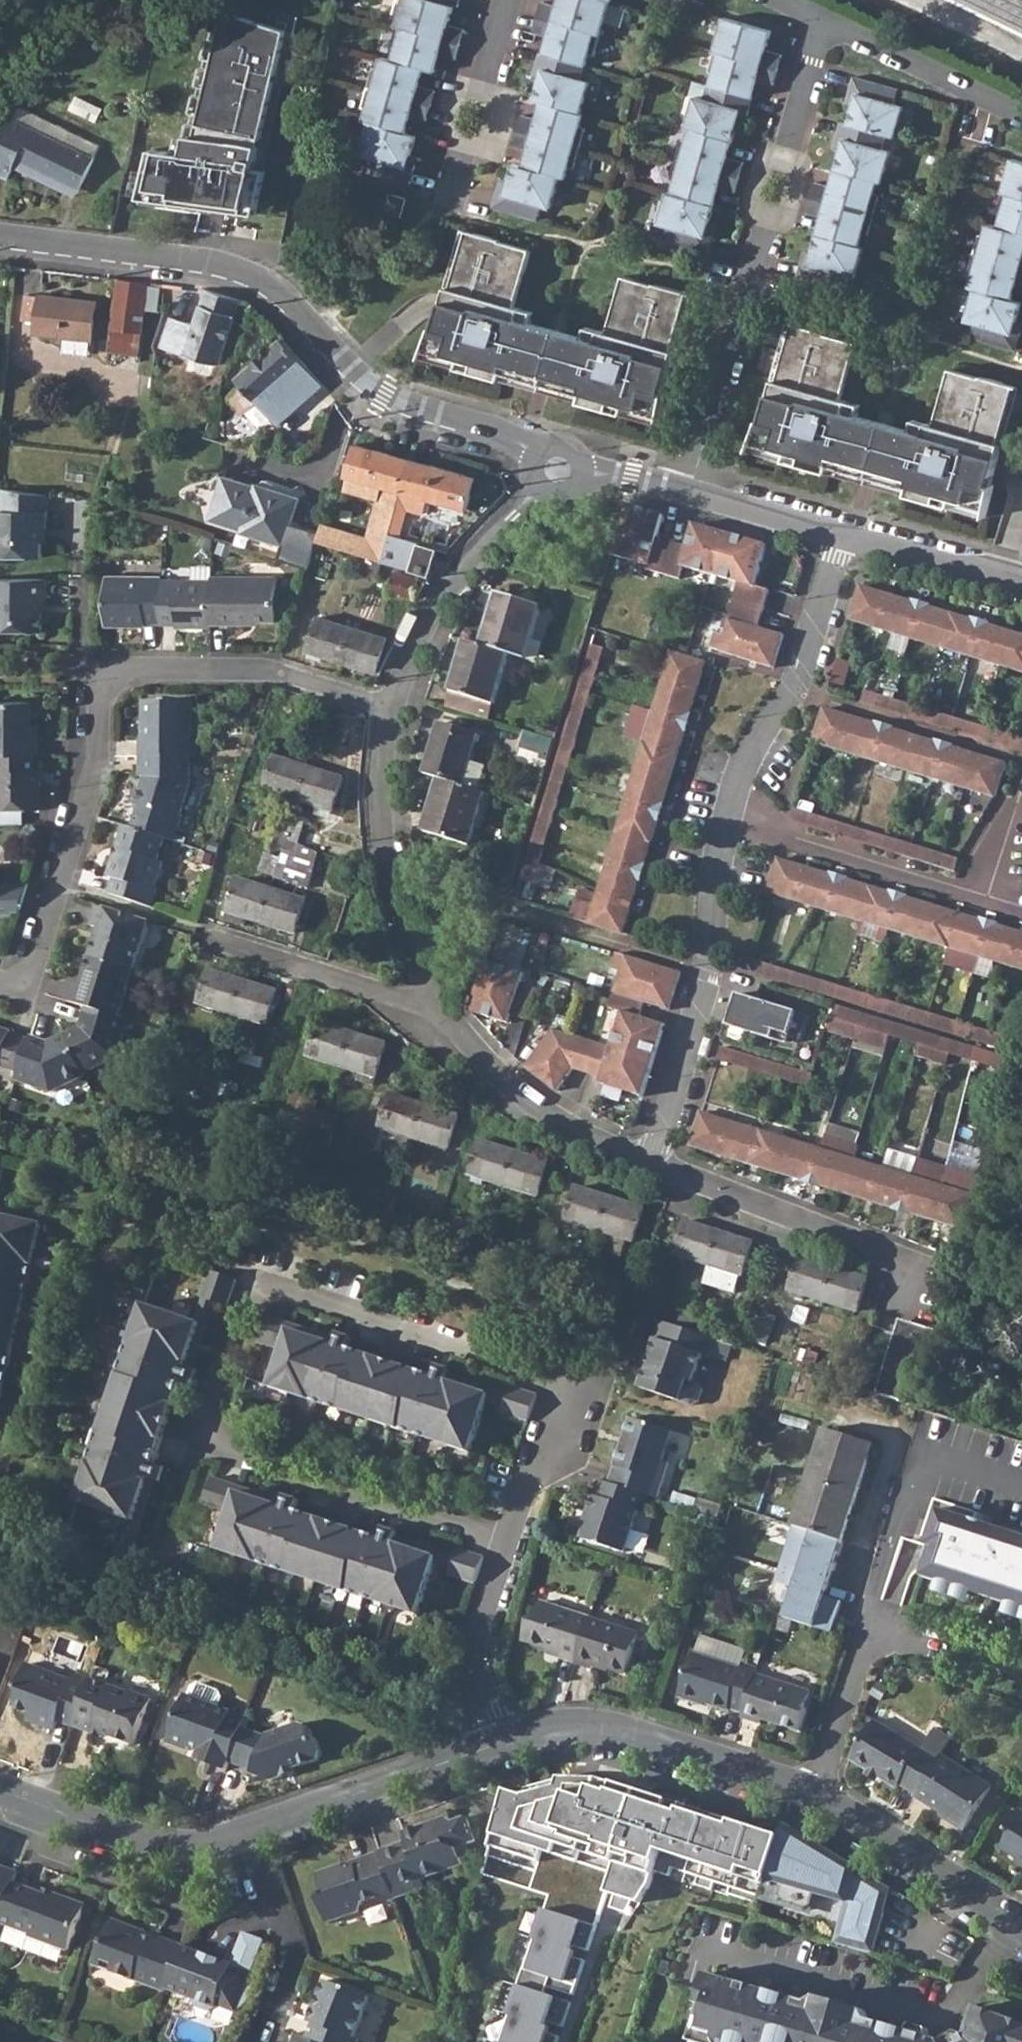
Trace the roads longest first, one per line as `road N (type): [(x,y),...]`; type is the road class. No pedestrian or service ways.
road 1 (residential): [(558,468),(497,432),(385,394),(340,360),(295,305),(239,269),(0,235)]
road 2 (residential): [(201,1443),(260,1285),(564,1380)]
road 3 (residential): [(0,982),(19,984),(34,973),(100,750),(100,666)]
road 4 (residential): [(725,826),(706,985),(648,1161)]
road 5 (residential): [(503,1741),(562,1725),(606,1728),(815,1799)]
road 6 (residential): [(201,1443),(507,1538)]
road 7 (residential): [(841,533),(800,674),(741,772),(725,826)]
road 8 (residential): [(648,1161),(941,1279)]
road 9 (residential): [(389,709),(381,838),(402,921),(443,1007)]
road 10 (residential): [(558,468),(448,586),(415,637),(389,709)]
road 11 (residential): [(100,666),(261,668),(389,709)]
road 12 (residential): [(692,489),(765,224)]
road 13 (residential): [(250,1832),(503,1741)]
road 14 (residential): [(725,826),(983,901)]
road 15 (residential): [(443,1007),(500,1079),(541,1112),(648,1161)]
road 16 (residential): [(0,1791),(148,1843),(216,1845),(250,1832)]
road 17 (residential): [(815,1799),(1021,1927)]
road 18 (residential): [(443,1007),(399,1002),(218,945)]
road 19 (residential): [(828,20),(1021,116)]
road 20 (residential): [(503,1741),(481,1695),(472,1641),(507,1538)]
road 21 (residential): [(250,1832),(299,1958),(279,2026)]
road 22 (residential): [(815,1799),(877,1611)]
road 23 (residential): [(1021,586),(841,533)]
road 24 (residential): [(507,1538),(564,1380)]
road 25 (residential): [(149,1592),(201,1443)]
road 26 (residential): [(841,533),(692,489)]
road 27 (residential): [(787,150),(828,20)]
road 28 (residential): [(692,489),(558,468)]
road 29 (residential): [(983,901),(1021,781)]

